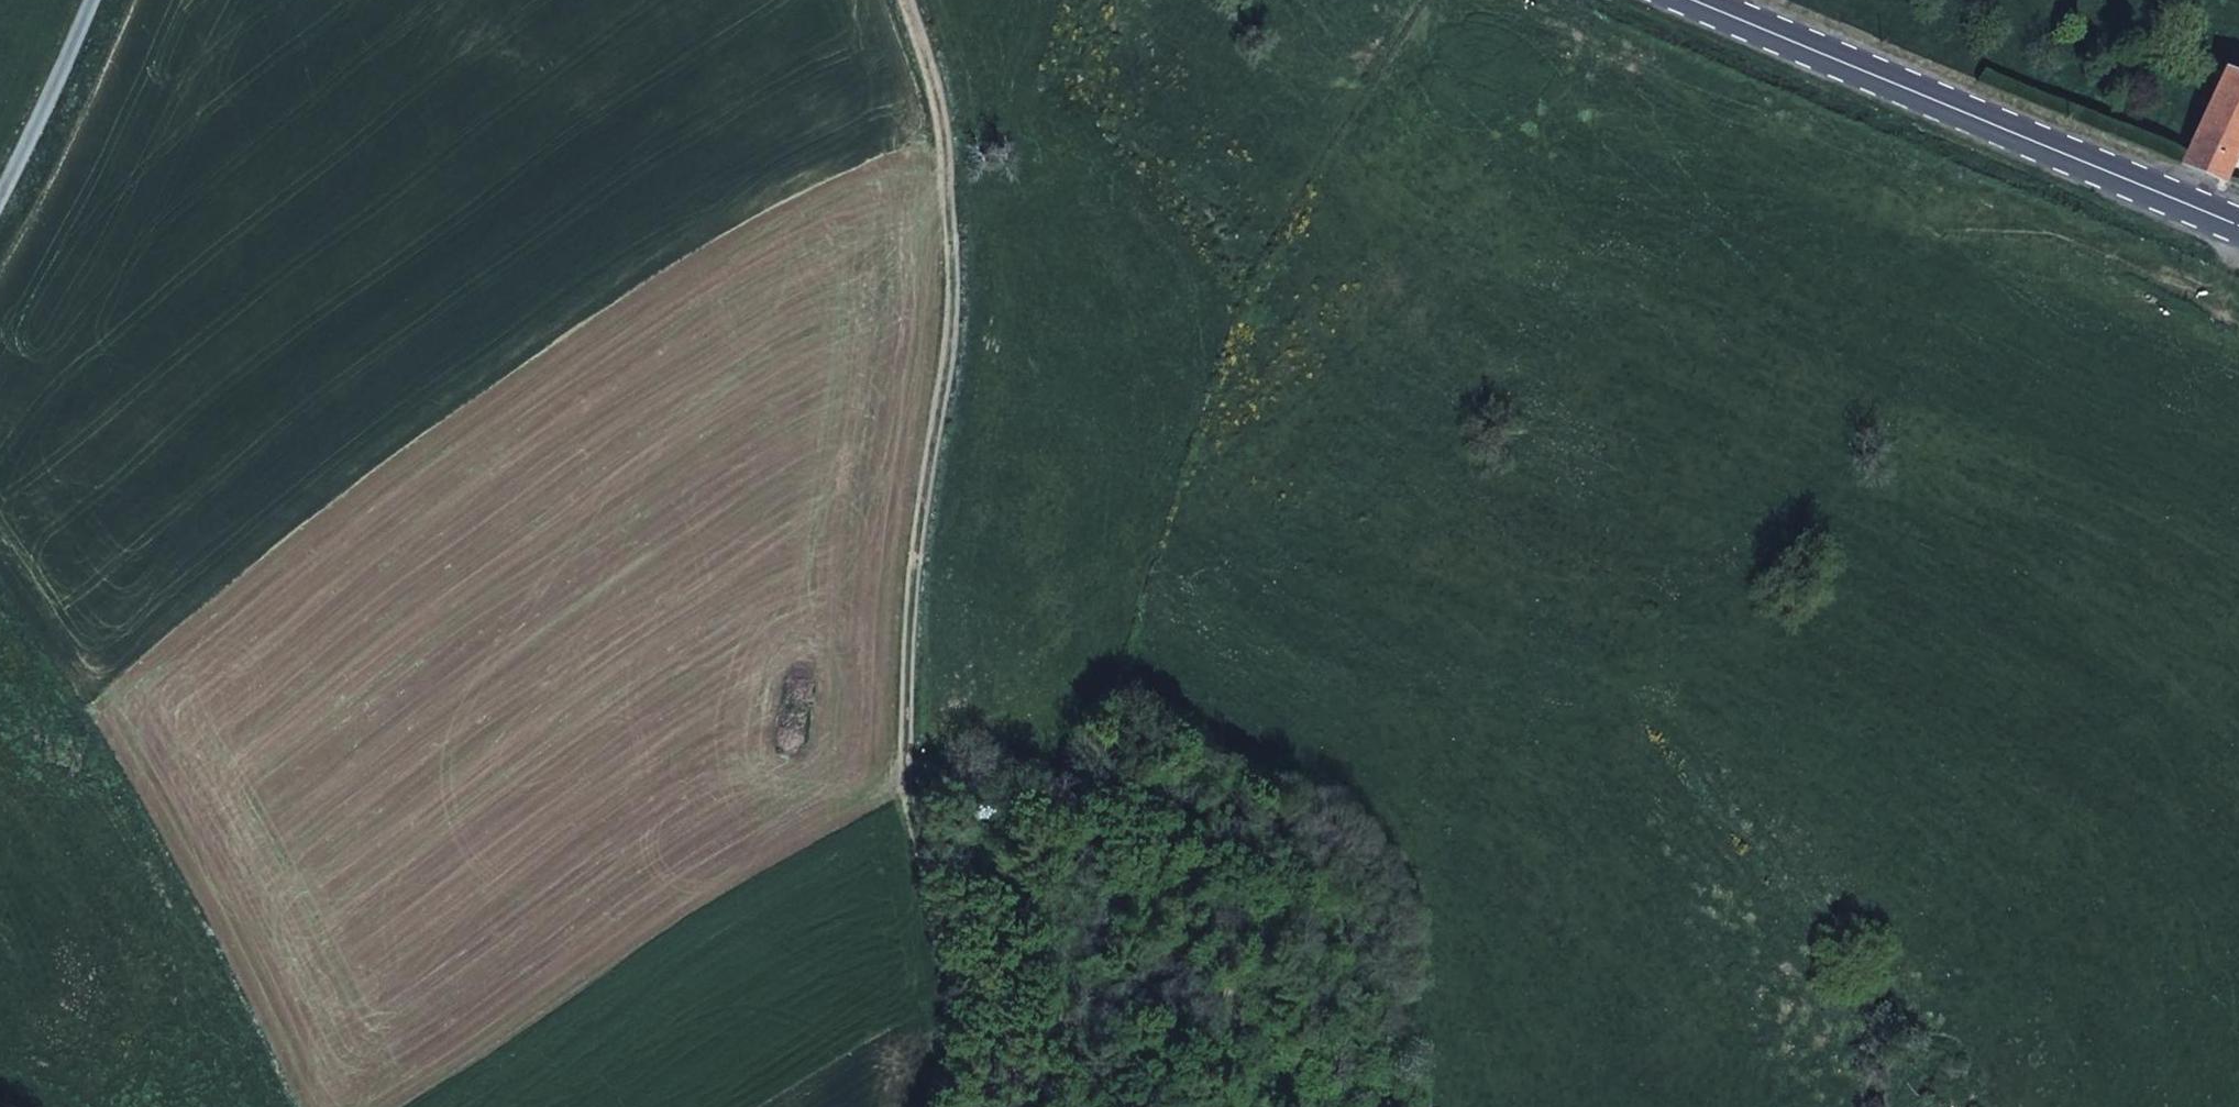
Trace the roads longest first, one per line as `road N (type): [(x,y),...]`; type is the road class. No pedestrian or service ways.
road 1 (secondary): [(1707,0),(2238,224)]
road 2 (residential): [(90,0),(0,194)]

